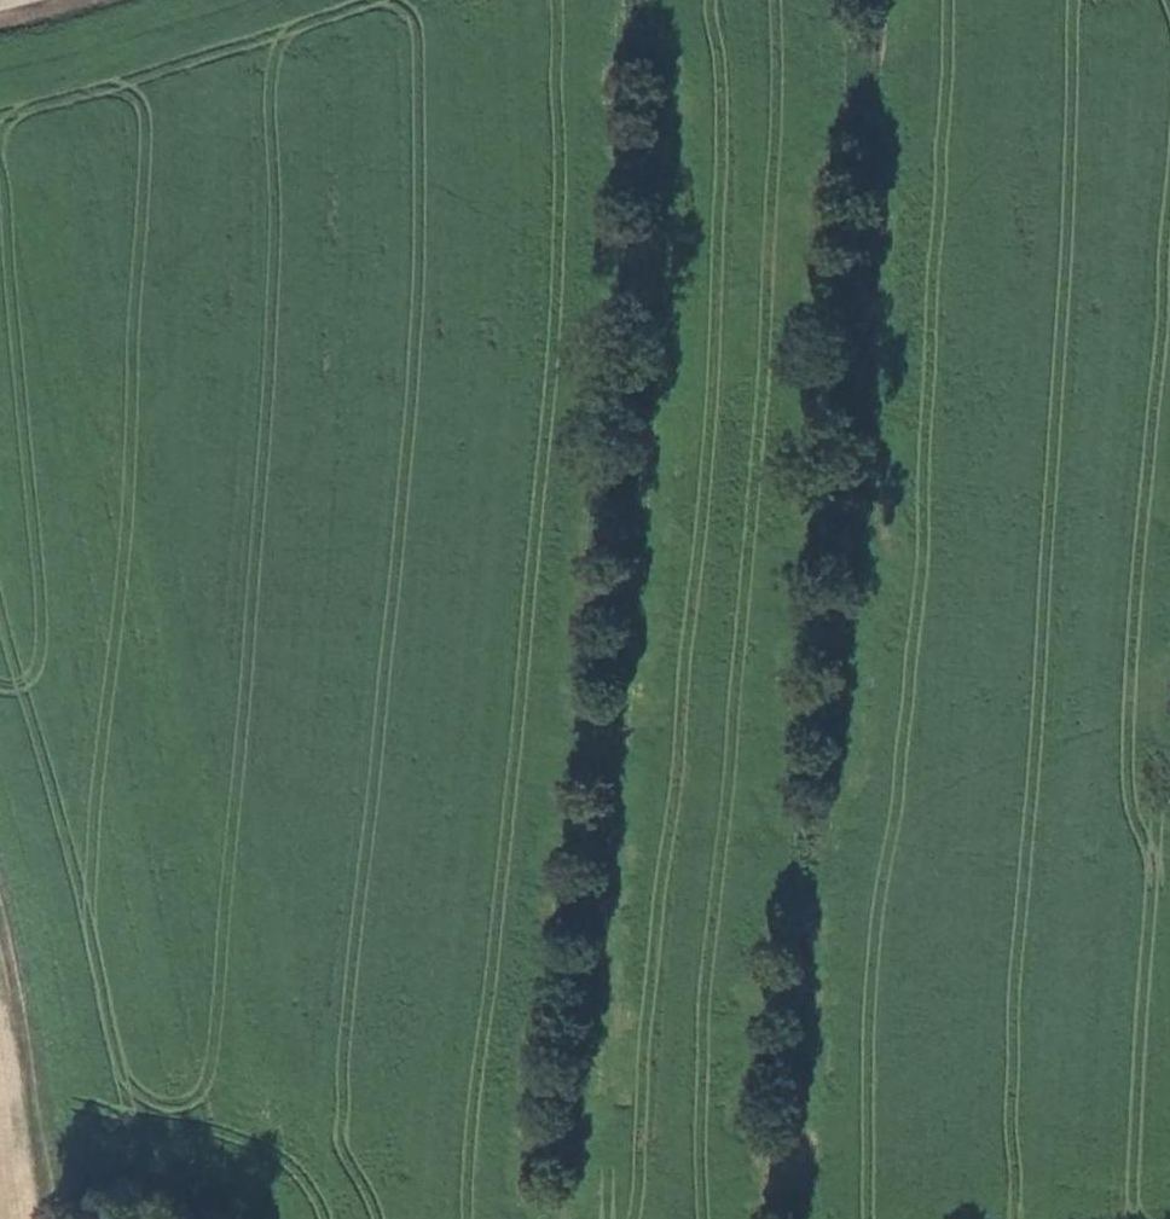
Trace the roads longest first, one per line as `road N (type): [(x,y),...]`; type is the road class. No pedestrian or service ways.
road 1 (track): [(53,1218),(0,968)]

